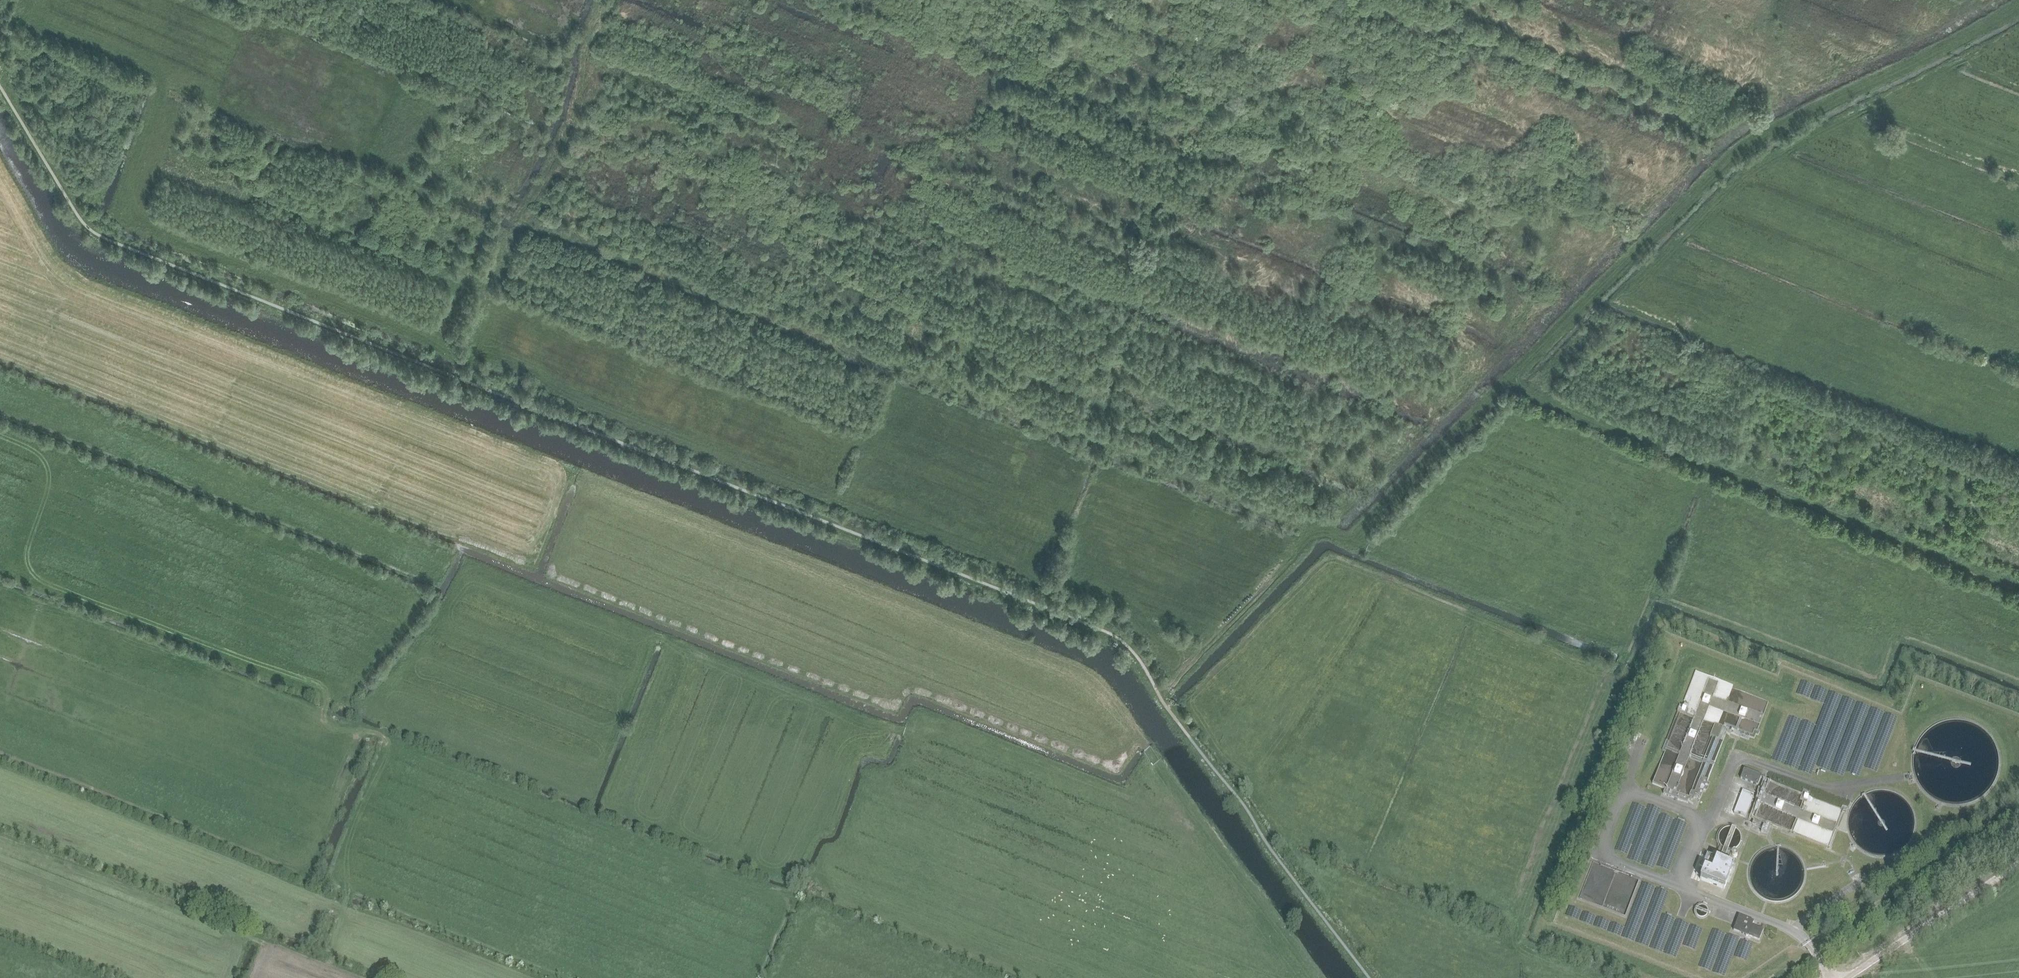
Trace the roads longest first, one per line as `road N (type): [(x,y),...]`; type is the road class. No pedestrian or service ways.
road 1 (tertiary): [(1845,977),(2018,864)]

